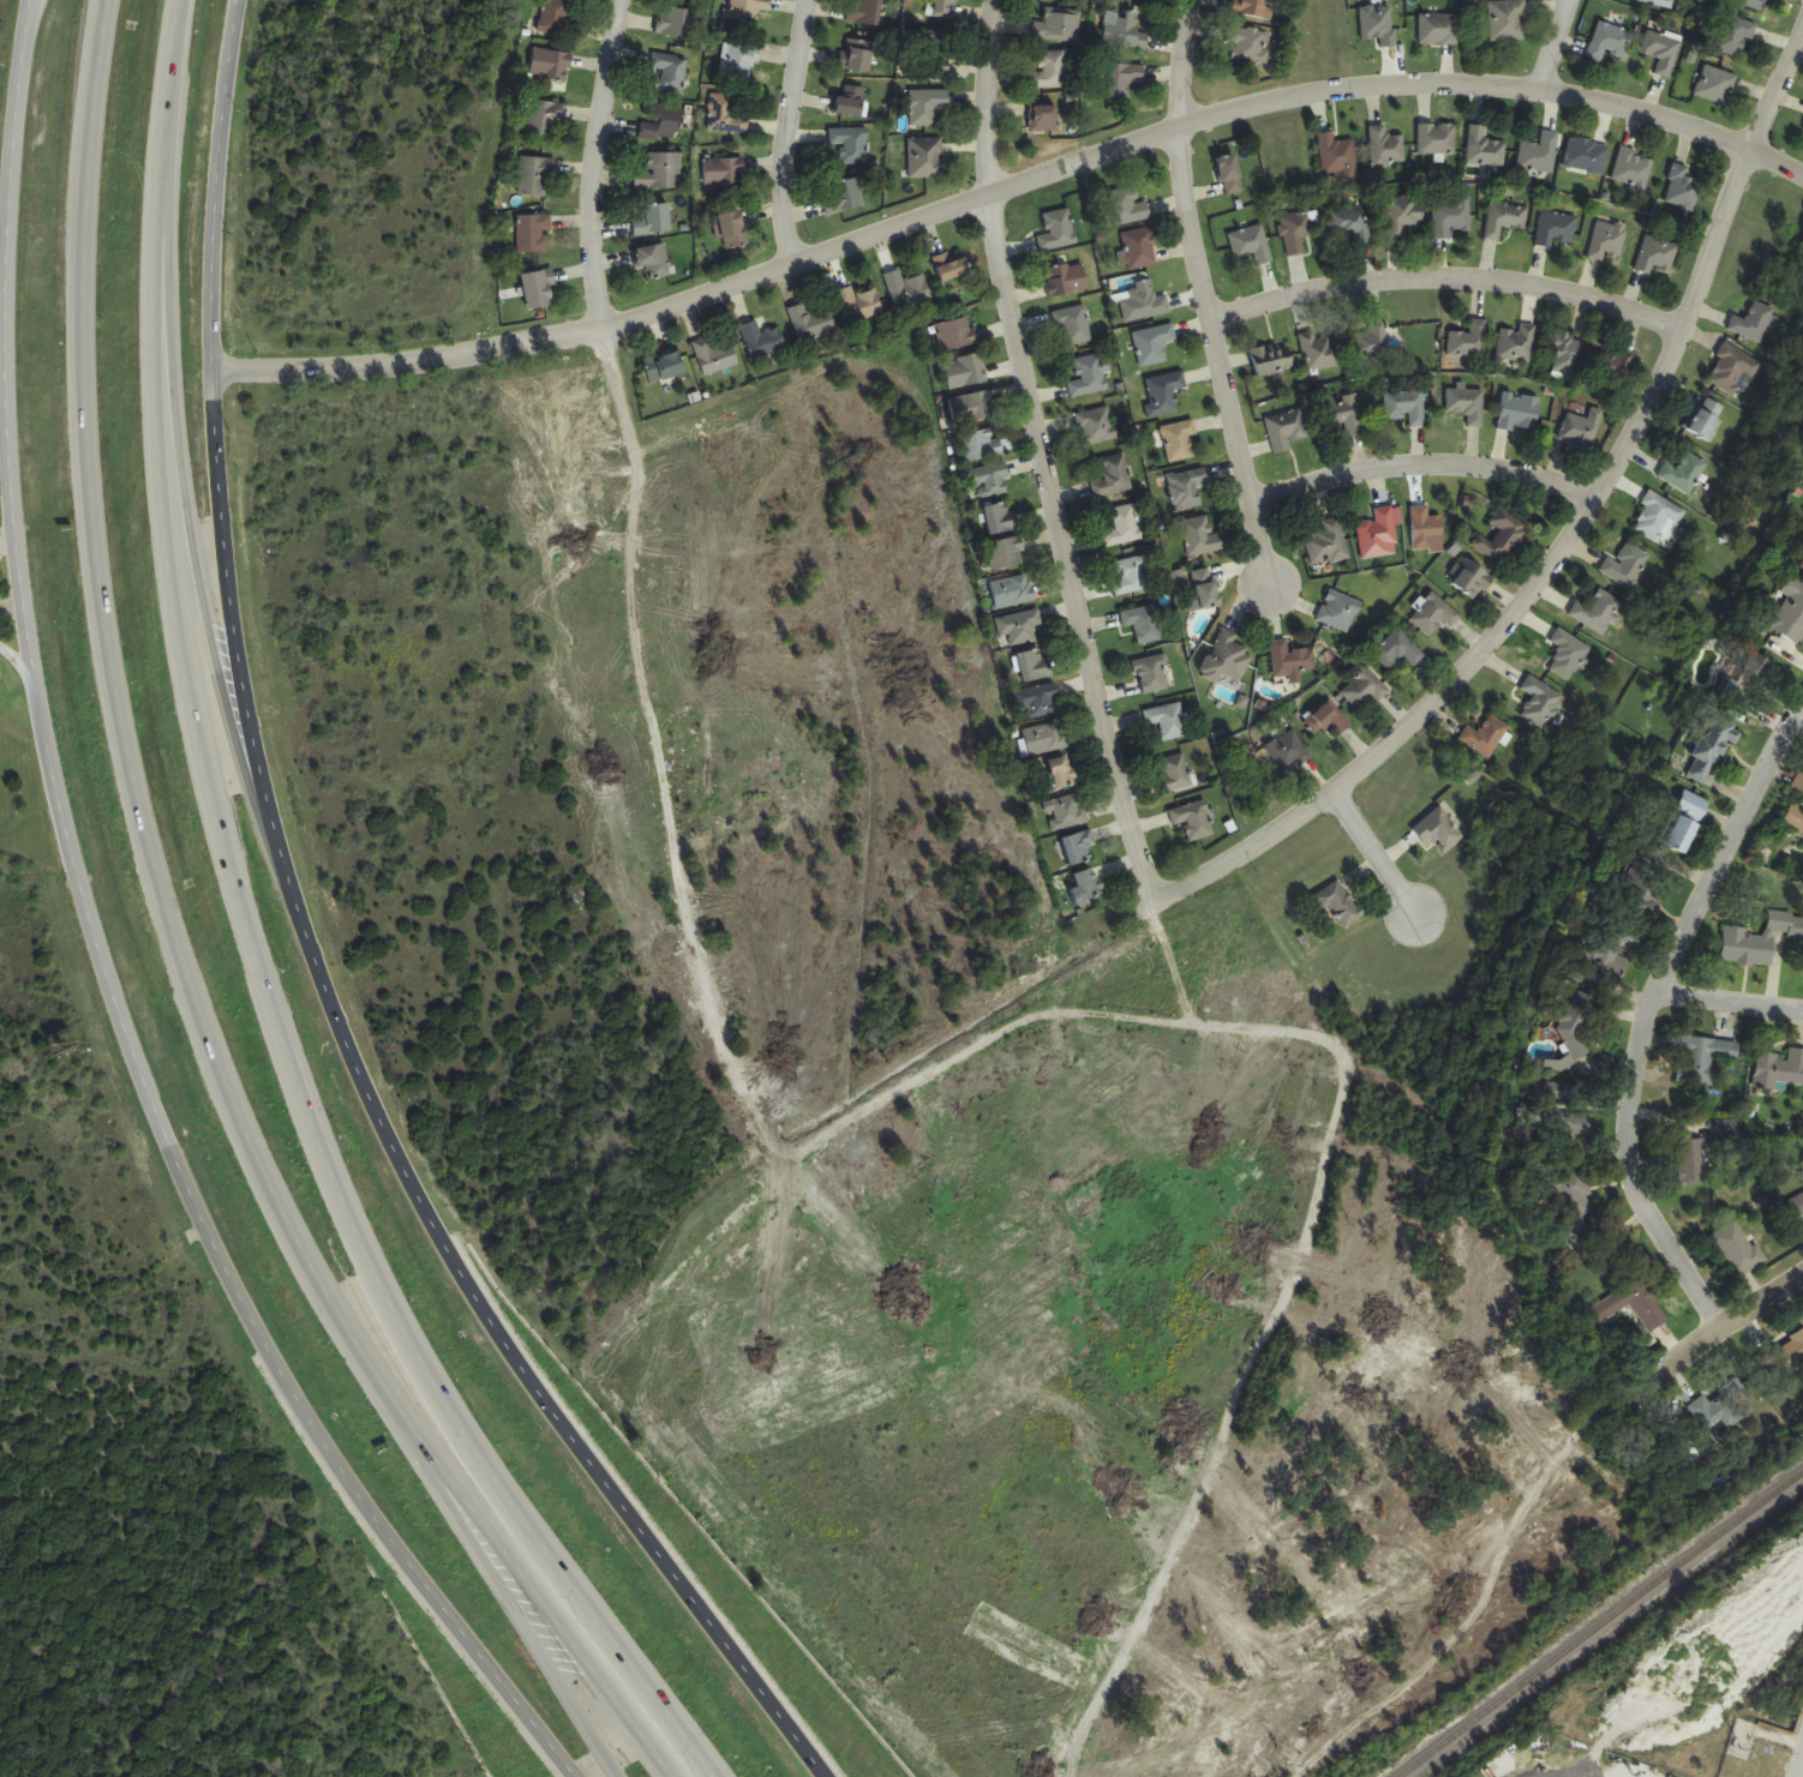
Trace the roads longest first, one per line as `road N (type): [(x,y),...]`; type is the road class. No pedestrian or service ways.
road 1 (motorway): [(99,0),(79,215),(76,389),(90,562),(132,782),(182,968),(259,1167),(351,1335),(674,1776)]
road 2 (motorway): [(720,1776),(481,1457),(408,1341),(346,1206),(233,881),(182,690),(150,430),(154,197),(178,0)]
road 3 (residential): [(1294,1665),(819,1109),(720,966),(677,823),(635,582),(610,362),(593,307),(597,136),(620,0)]
road 4 (tertiary): [(1802,184),(1749,154),(1628,110),(1538,91),(1355,89),(1283,98),(1175,131),(599,331),(363,373),(210,373)]
road 5 (residential): [(1802,28),(1635,437),(1534,590),(1448,692),(1330,792),(1211,871),(1048,959),(841,1136)]
road 6 (secondary): [(32,0),(2,226),(6,494),(17,610),(65,865),(114,1028),(228,1278)]
road 7 (residential): [(831,469),(888,808),(911,883),(1000,999),(1457,1536)]
road 8 (residential): [(997,0),(988,198),(1100,712),(1157,901)]
road 9 (motorway): [(293,900),(216,678),(180,454),(173,253),(184,0)]
road 10 (secondary): [(293,900),(242,676),(212,479),(211,254),(238,0)]
road 11 (residential): [(1802,1276),(1643,1385),(1239,1710),(1191,1736),(1108,1764)]
road 12 (secondary): [(833,1776),(549,1405),(420,1213)]
road 13 (residential): [(1802,698),(1654,992),(1630,1089),(1631,1179),(1721,1328)]
road 14 (secondary): [(228,1278),(346,1479),(576,1776)]
road 15 (residential): [(1191,0),(1175,131),(1179,203),(1264,588)]
road 16 (residential): [(1682,331),(1526,286),(1416,280),(1298,296),(1209,320)]
road 17 (motorway): [(417,1435),(624,1776)]
road 18 (residential): [(1593,500),(1540,479),(1430,466),(1332,474),(1247,504)]
road 19 (secondary): [(420,1213),(293,900)]
road 20 (residential): [(790,268),(781,226),(805,0)]
road 21 (residential): [(1330,792),(1418,917)]
road 22 (residential): [(1802,1011),(1654,992)]
road 23 (residential): [(1425,1284),(1319,1375)]

